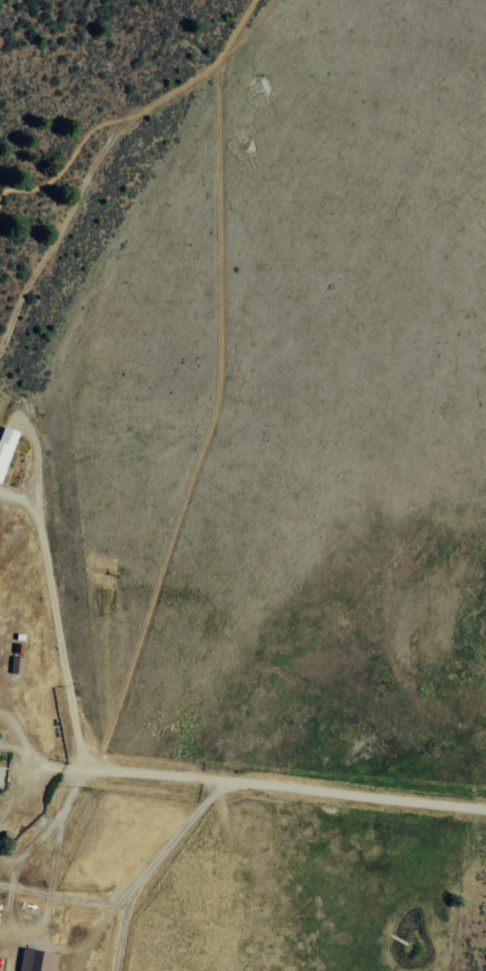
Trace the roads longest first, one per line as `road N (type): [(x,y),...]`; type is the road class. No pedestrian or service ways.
road 1 (track): [(0,194),(50,180),(88,131),(143,109),(208,67),(252,0)]
road 2 (track): [(112,970),(131,886),(201,803),(230,781)]

